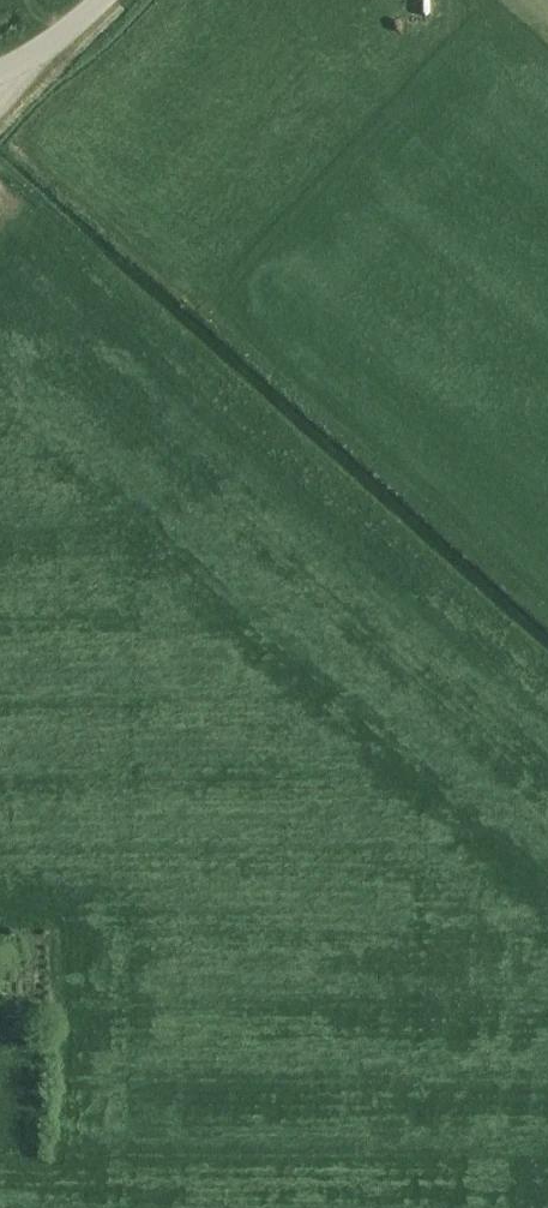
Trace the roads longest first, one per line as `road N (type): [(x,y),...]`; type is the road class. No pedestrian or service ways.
road 1 (unclassified): [(0,75),(30,63),(103,0)]

